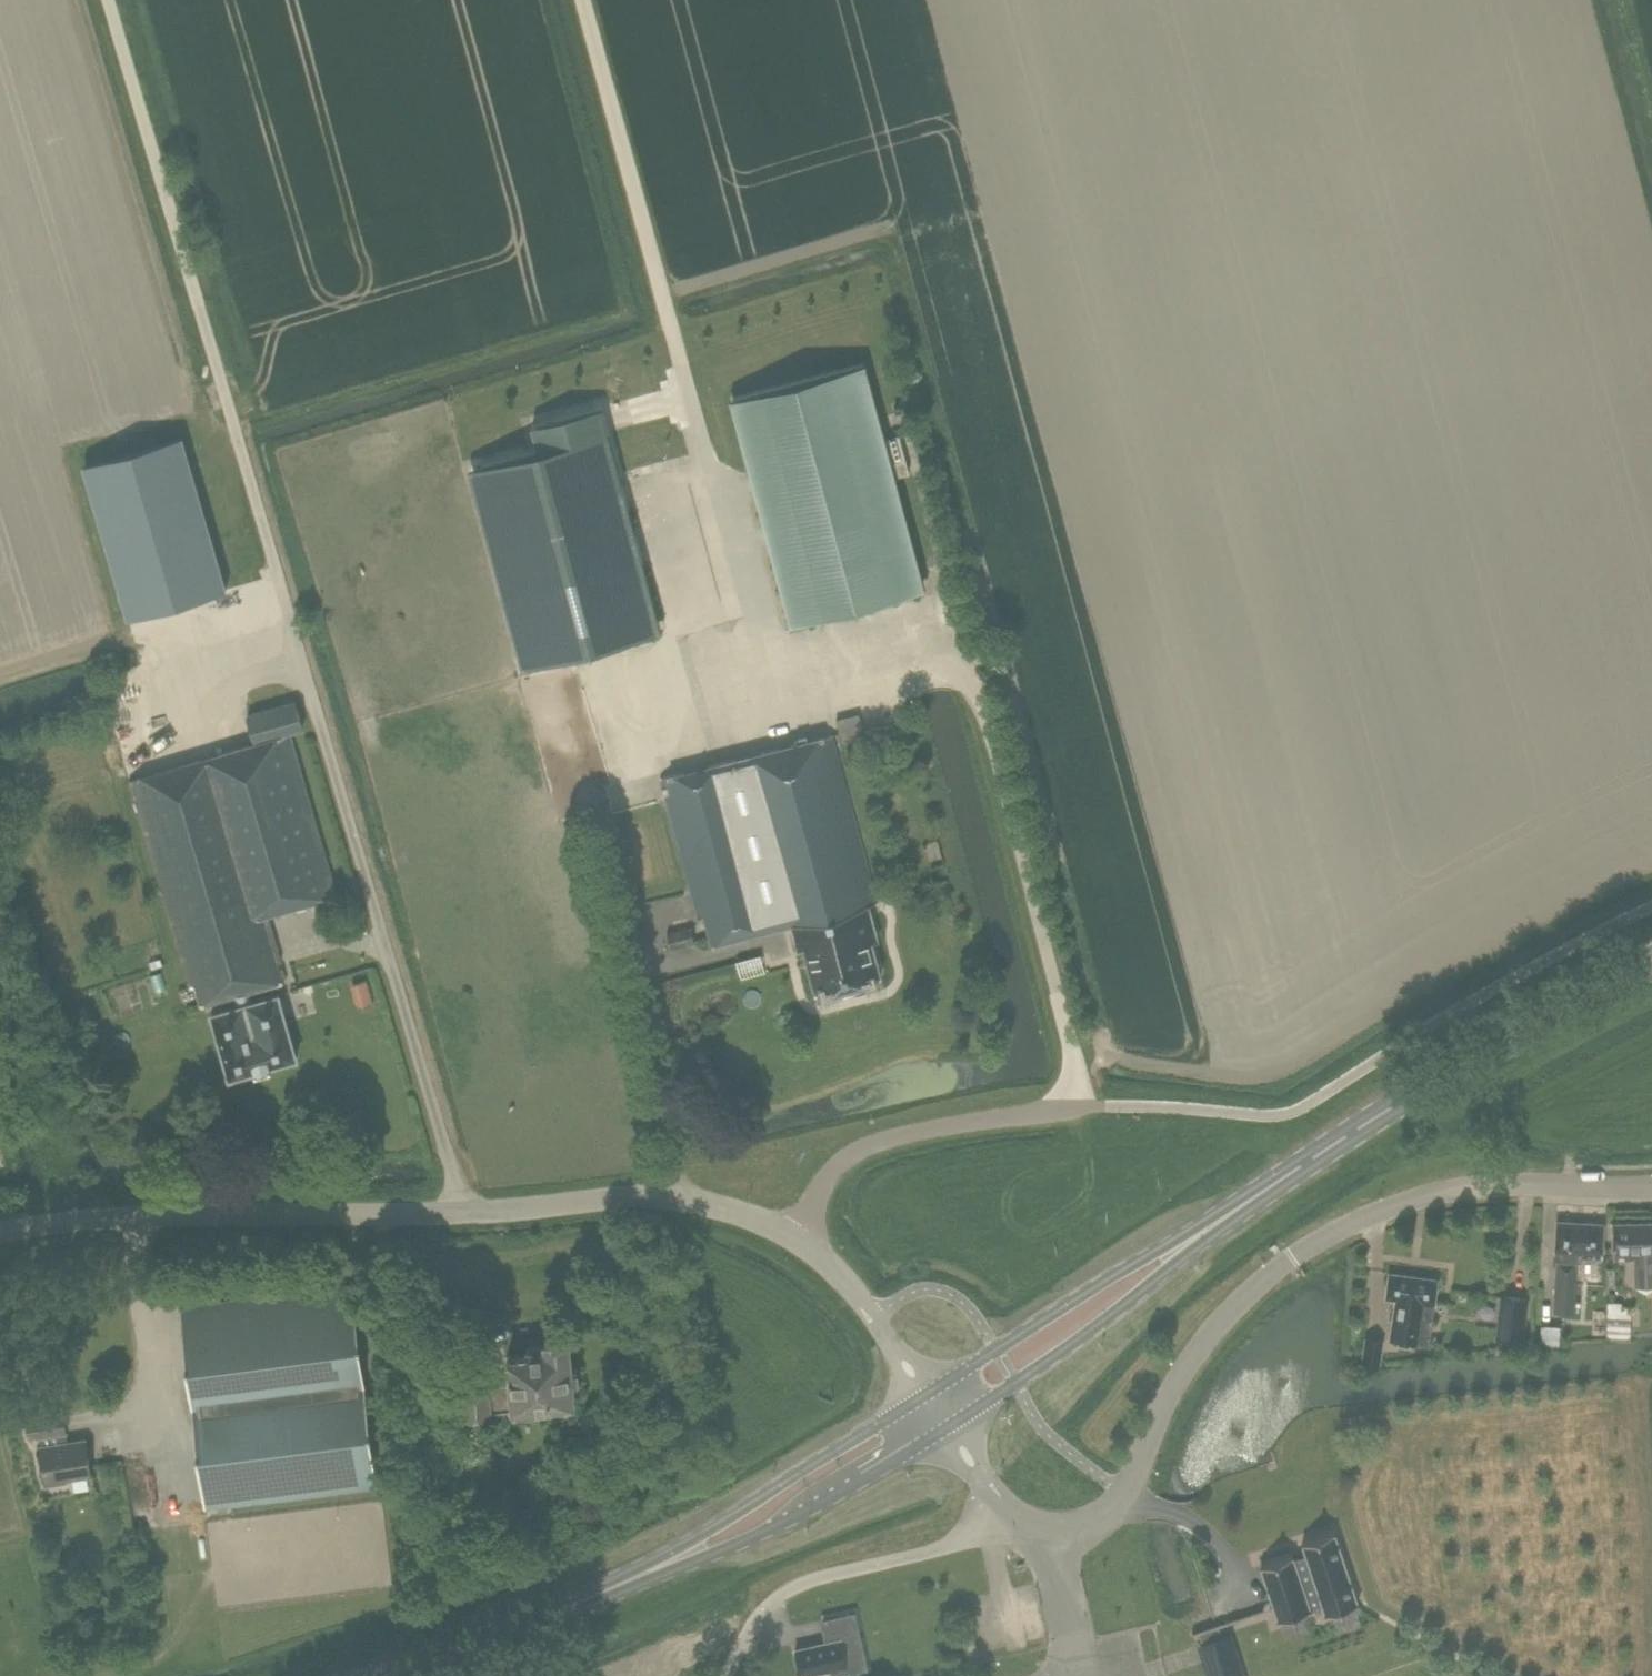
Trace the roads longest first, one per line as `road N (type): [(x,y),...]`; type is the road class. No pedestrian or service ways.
road 1 (tertiary): [(1014,1519),(1062,1531),(1119,1506),(1174,1385),(1209,1333),(1278,1269),(1352,1224),(1460,1189),(1651,1186)]
road 2 (primary): [(1229,1215),(1412,1094),(1651,959)]
road 3 (primary): [(528,1625),(774,1525),(949,1425)]
road 4 (unclassified): [(0,1241),(146,1222),(465,1216)]
road 5 (primary): [(929,1397),(528,1625)]
road 6 (primary): [(1229,1215),(1153,1250),(929,1397)]
road 7 (primary): [(949,1425),(1068,1350),(1229,1215)]
road 8 (unclassified): [(725,1675),(753,1622),(778,1596),(1014,1519)]
road 9 (unclassified): [(799,1240),(723,1210),(645,1199),(465,1216)]
road 10 (unclassified): [(799,1240),(824,1185),(858,1152),(919,1131),(1071,1105)]
road 11 (track): [(110,0),(194,291)]
road 12 (unclassified): [(929,1397),(871,1312),(799,1240)]
road 13 (primary): [(387,1675),(528,1625)]

